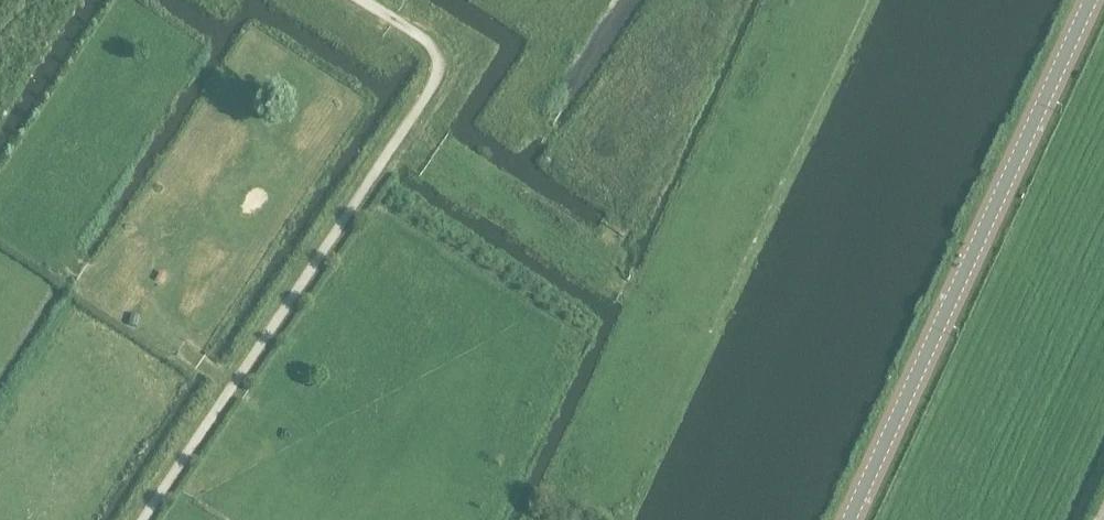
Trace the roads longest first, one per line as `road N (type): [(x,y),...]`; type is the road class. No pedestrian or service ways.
road 1 (tertiary): [(851,519),(1092,0)]

